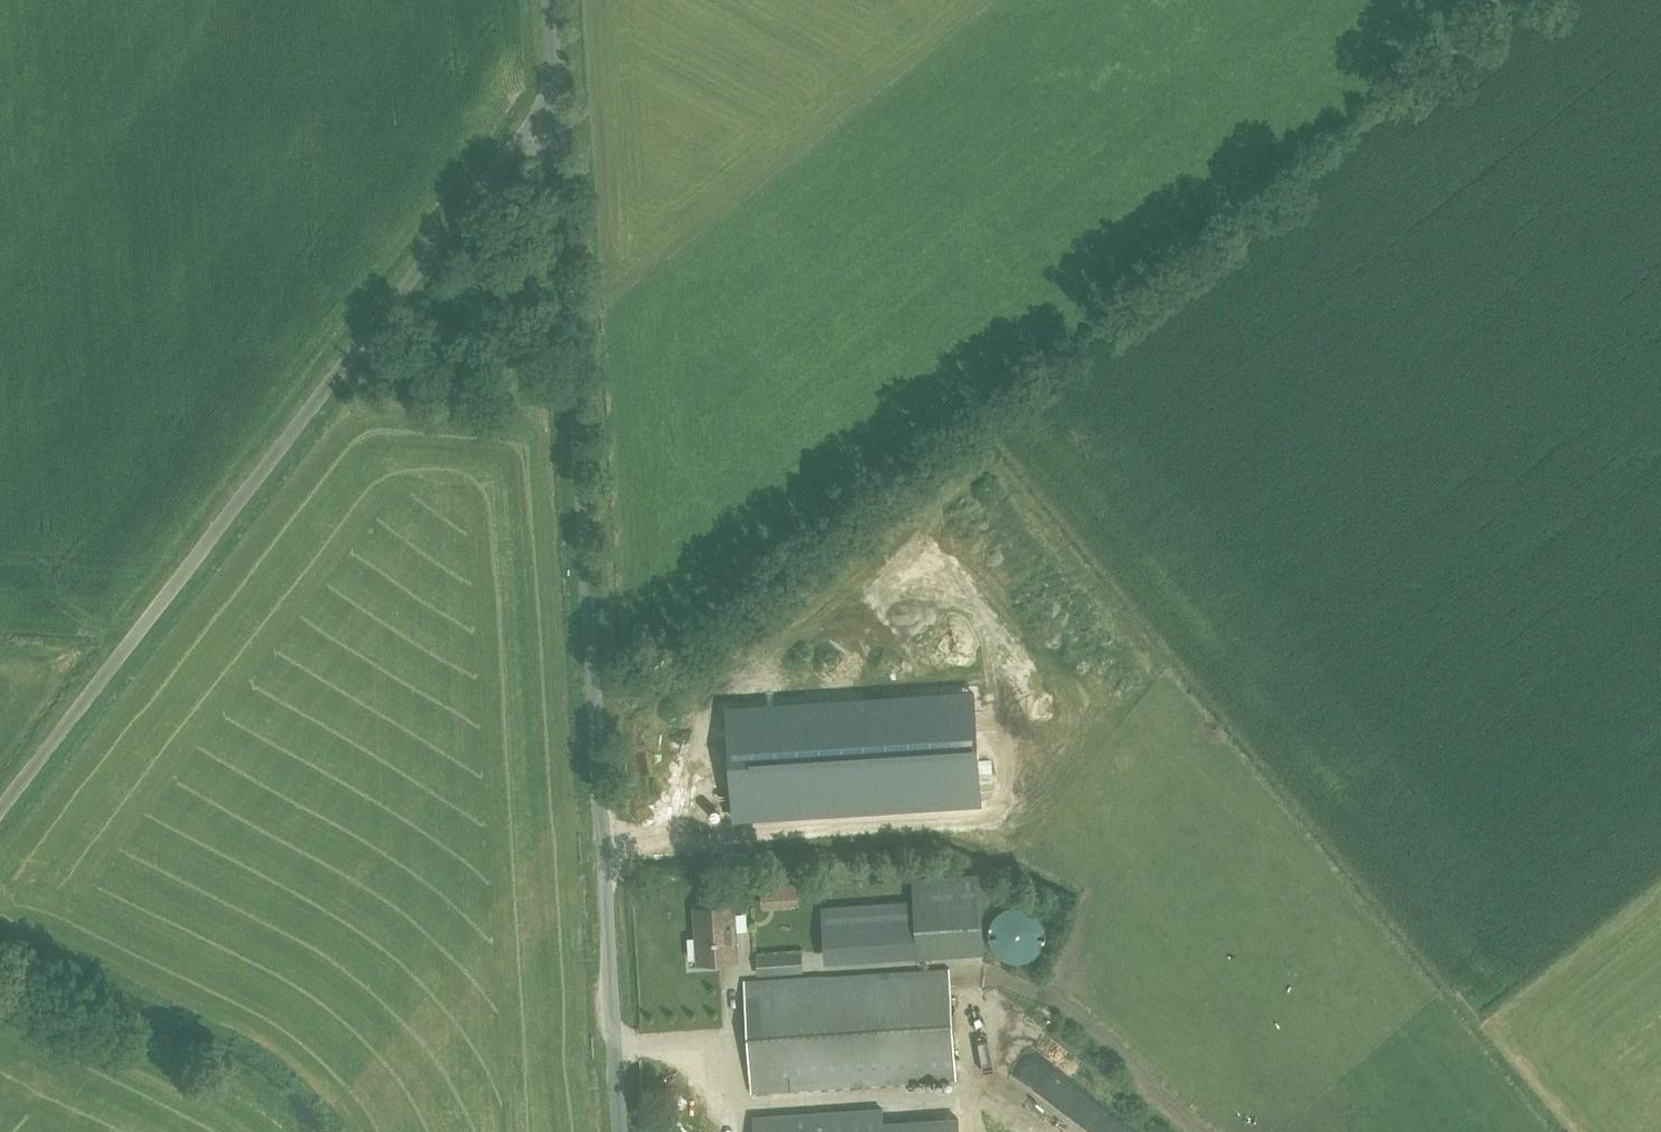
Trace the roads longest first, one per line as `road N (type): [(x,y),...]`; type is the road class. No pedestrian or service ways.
road 1 (unclassified): [(623,1131),(554,118)]
road 2 (unclassified): [(554,118),(537,123),(0,804)]

